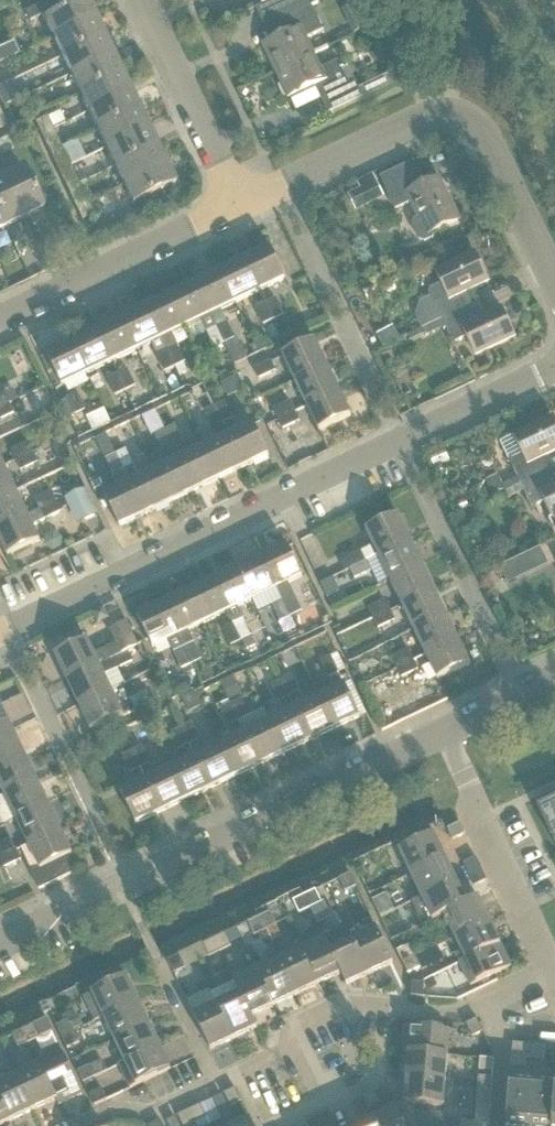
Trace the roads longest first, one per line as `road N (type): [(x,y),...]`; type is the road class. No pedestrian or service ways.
road 1 (residential): [(0,631),(554,368)]
road 2 (residential): [(0,946),(65,904),(157,861),(196,852),(444,732)]
road 3 (residential): [(240,208),(440,112),(467,117),(486,132),(554,282)]
road 4 (residential): [(0,323),(240,208)]
road 5 (residential): [(547,966),(444,732)]
road 6 (residential): [(141,0),(240,208)]
road 7 (residential): [(298,1028),(342,1007),(459,1013),(482,1001)]
road 8 (residential): [(216,1087),(158,958)]
road 9 (residential): [(87,1125),(109,1116),(146,1120),(216,1087)]
road 10 (residential): [(283,1125),(330,1102),(298,1028)]
road 11 (residential): [(482,1001),(503,1048),(498,1125)]
road 12 (residential): [(444,732),(554,679)]

